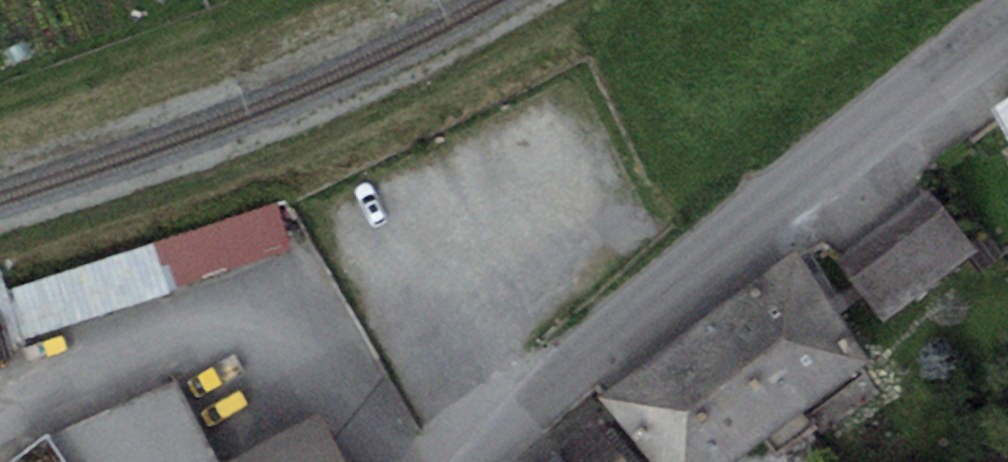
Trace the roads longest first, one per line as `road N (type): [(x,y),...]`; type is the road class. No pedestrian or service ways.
road 1 (tertiary): [(480,461),(637,315),(1007,23)]

